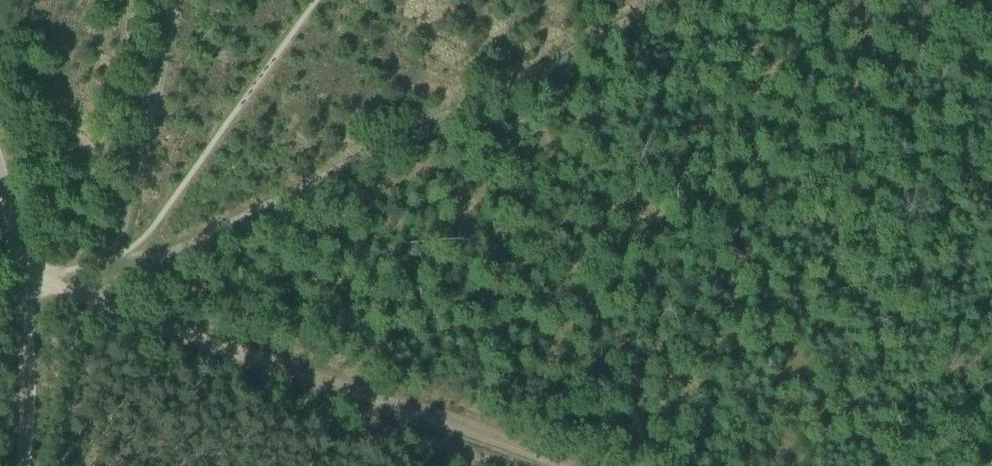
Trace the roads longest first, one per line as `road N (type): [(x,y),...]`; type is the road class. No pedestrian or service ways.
road 1 (track): [(98,263),(173,251),(637,18)]
road 2 (track): [(102,304),(557,465)]
road 3 (track): [(98,263),(117,240),(137,183),(180,0)]
road 4 (unclassified): [(25,465),(22,279),(0,205)]

